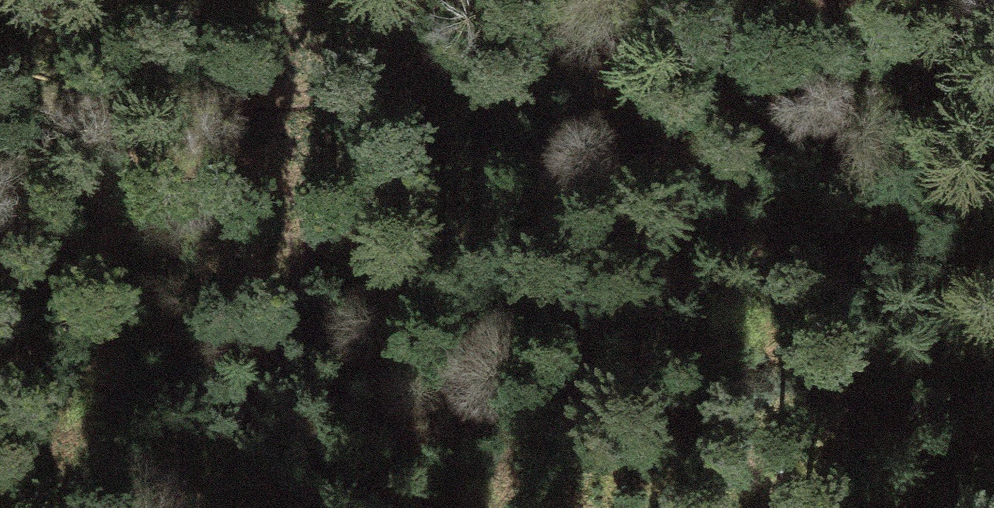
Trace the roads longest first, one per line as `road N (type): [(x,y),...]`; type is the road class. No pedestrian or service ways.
road 1 (track): [(232,139),(421,77),(655,17),(993,15)]
road 2 (track): [(0,180),(180,122),(232,139),(279,184),(292,249),(272,342),(214,507)]
road 3 (track): [(893,507),(993,381)]

